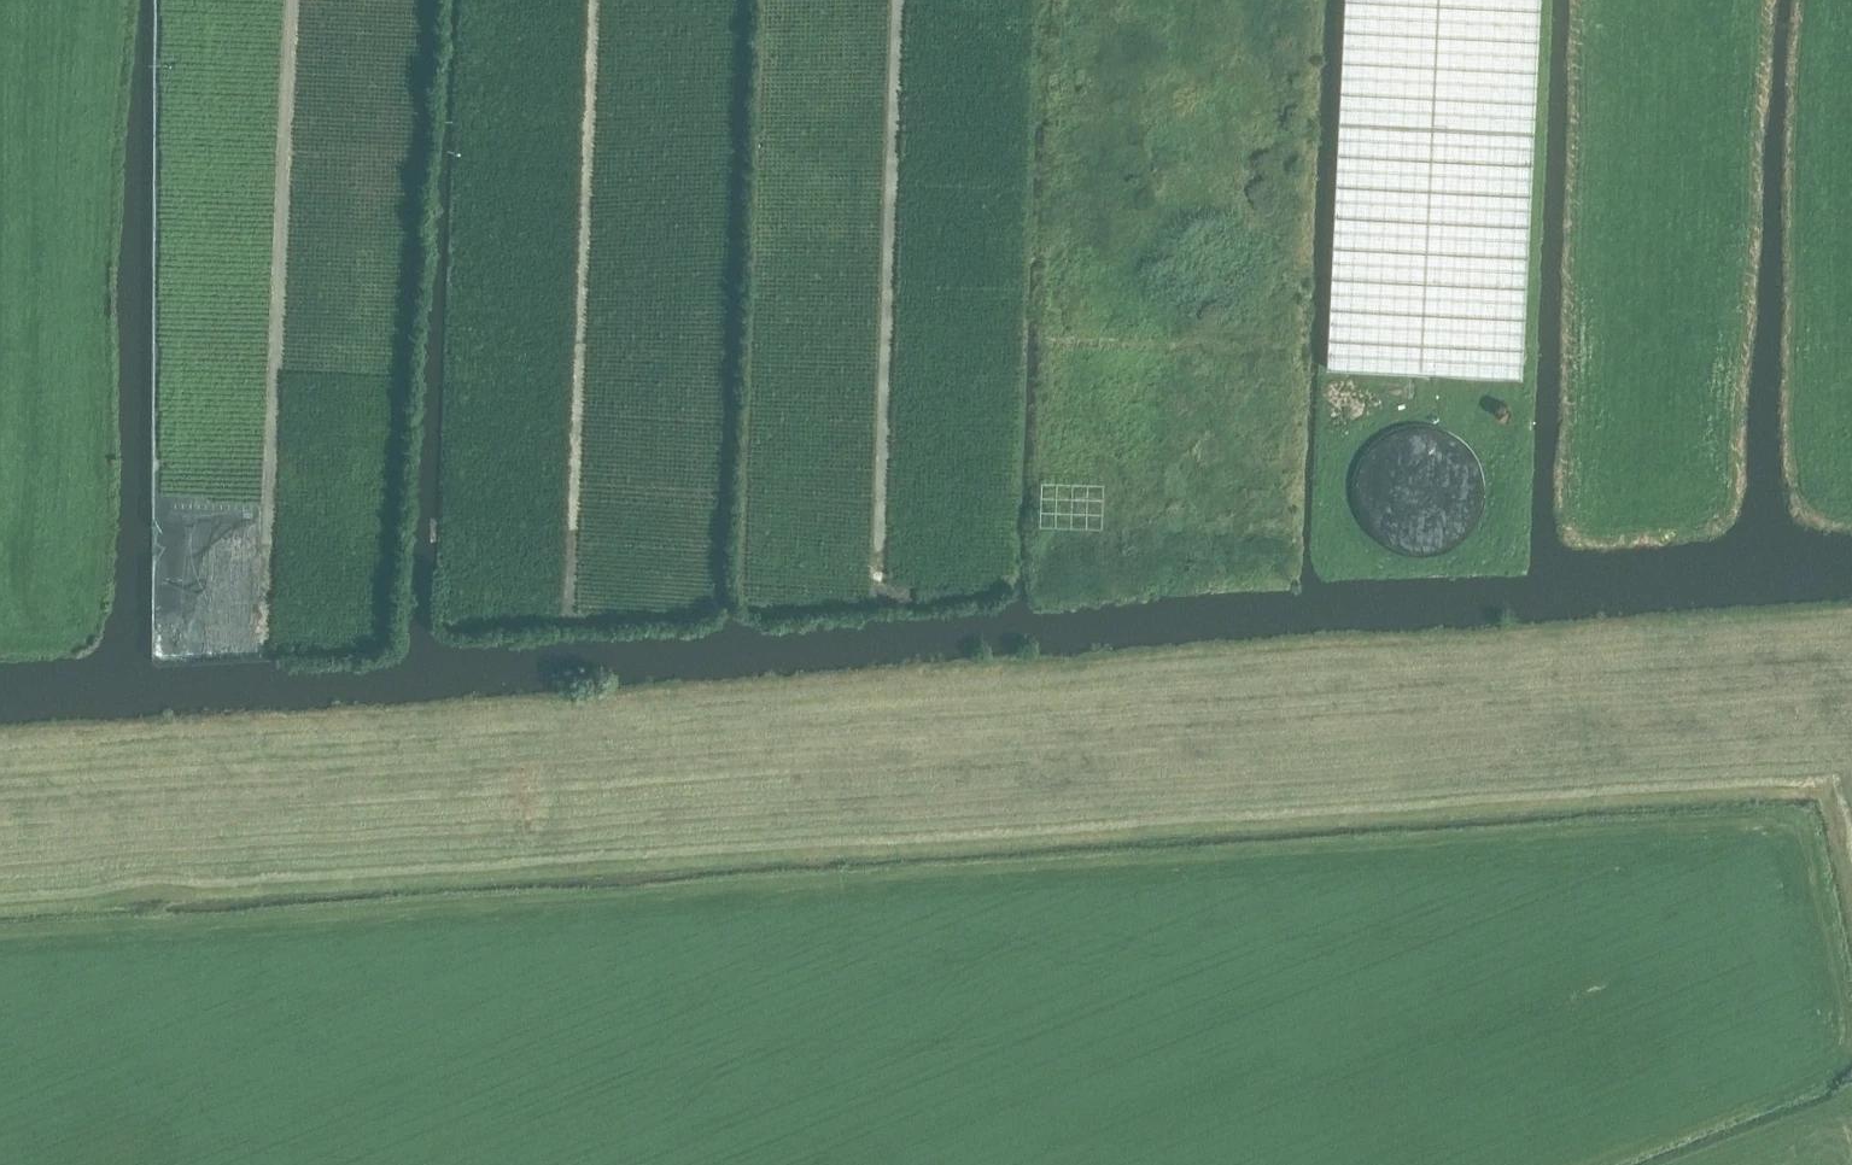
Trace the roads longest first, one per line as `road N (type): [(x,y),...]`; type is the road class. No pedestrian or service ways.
road 1 (track): [(1283,577),(1310,0)]
road 2 (track): [(871,564),(890,0)]
road 3 (track): [(261,557),(291,0)]

